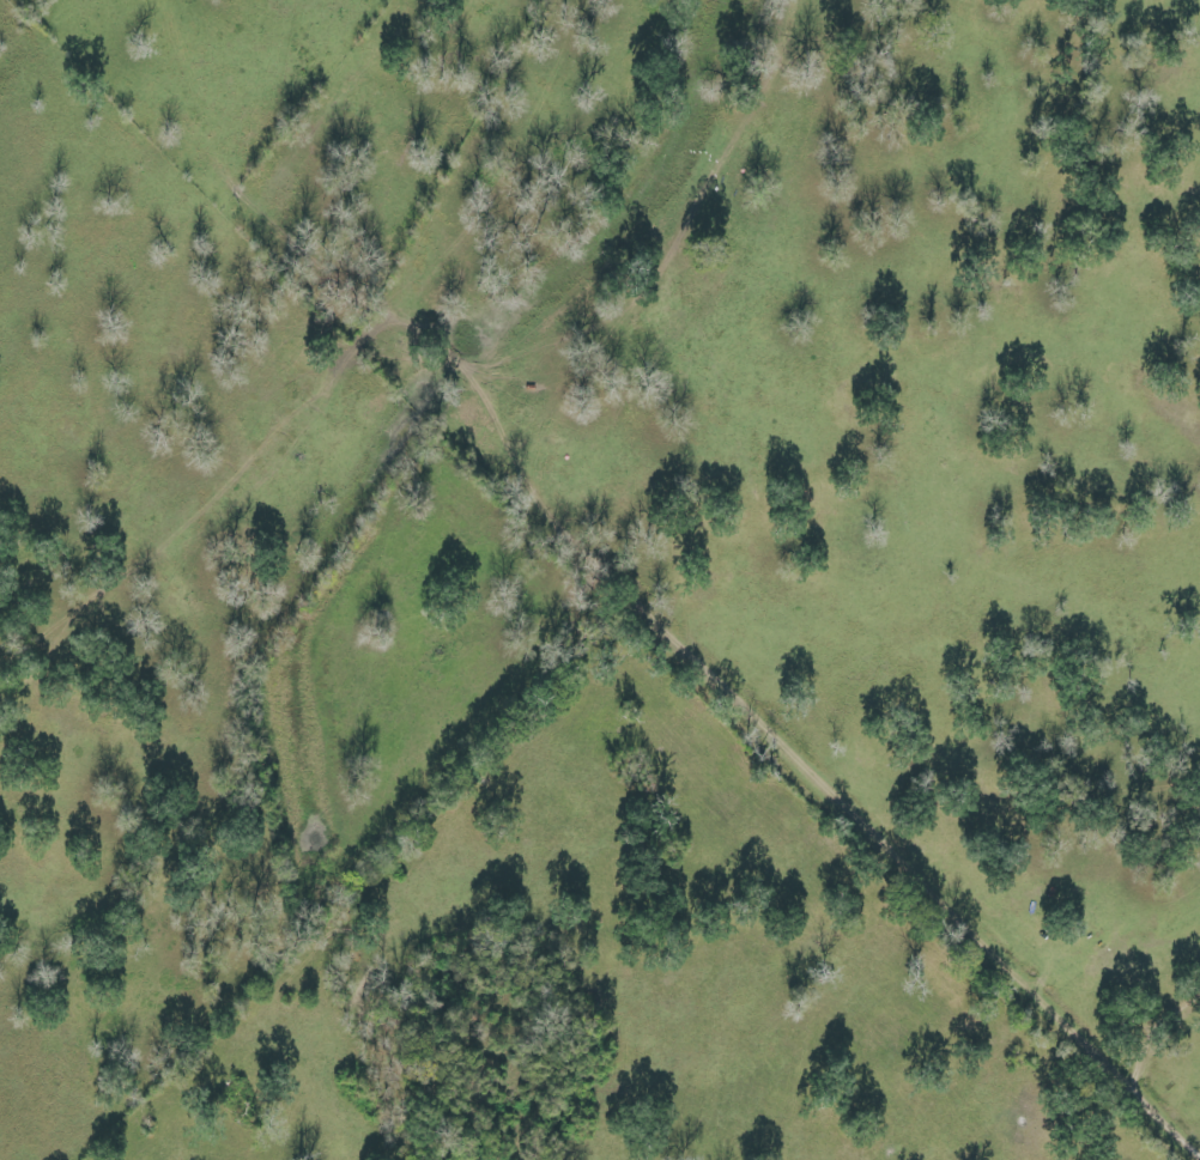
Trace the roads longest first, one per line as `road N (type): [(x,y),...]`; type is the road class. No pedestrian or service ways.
road 1 (residential): [(1199,1153),(613,582)]

